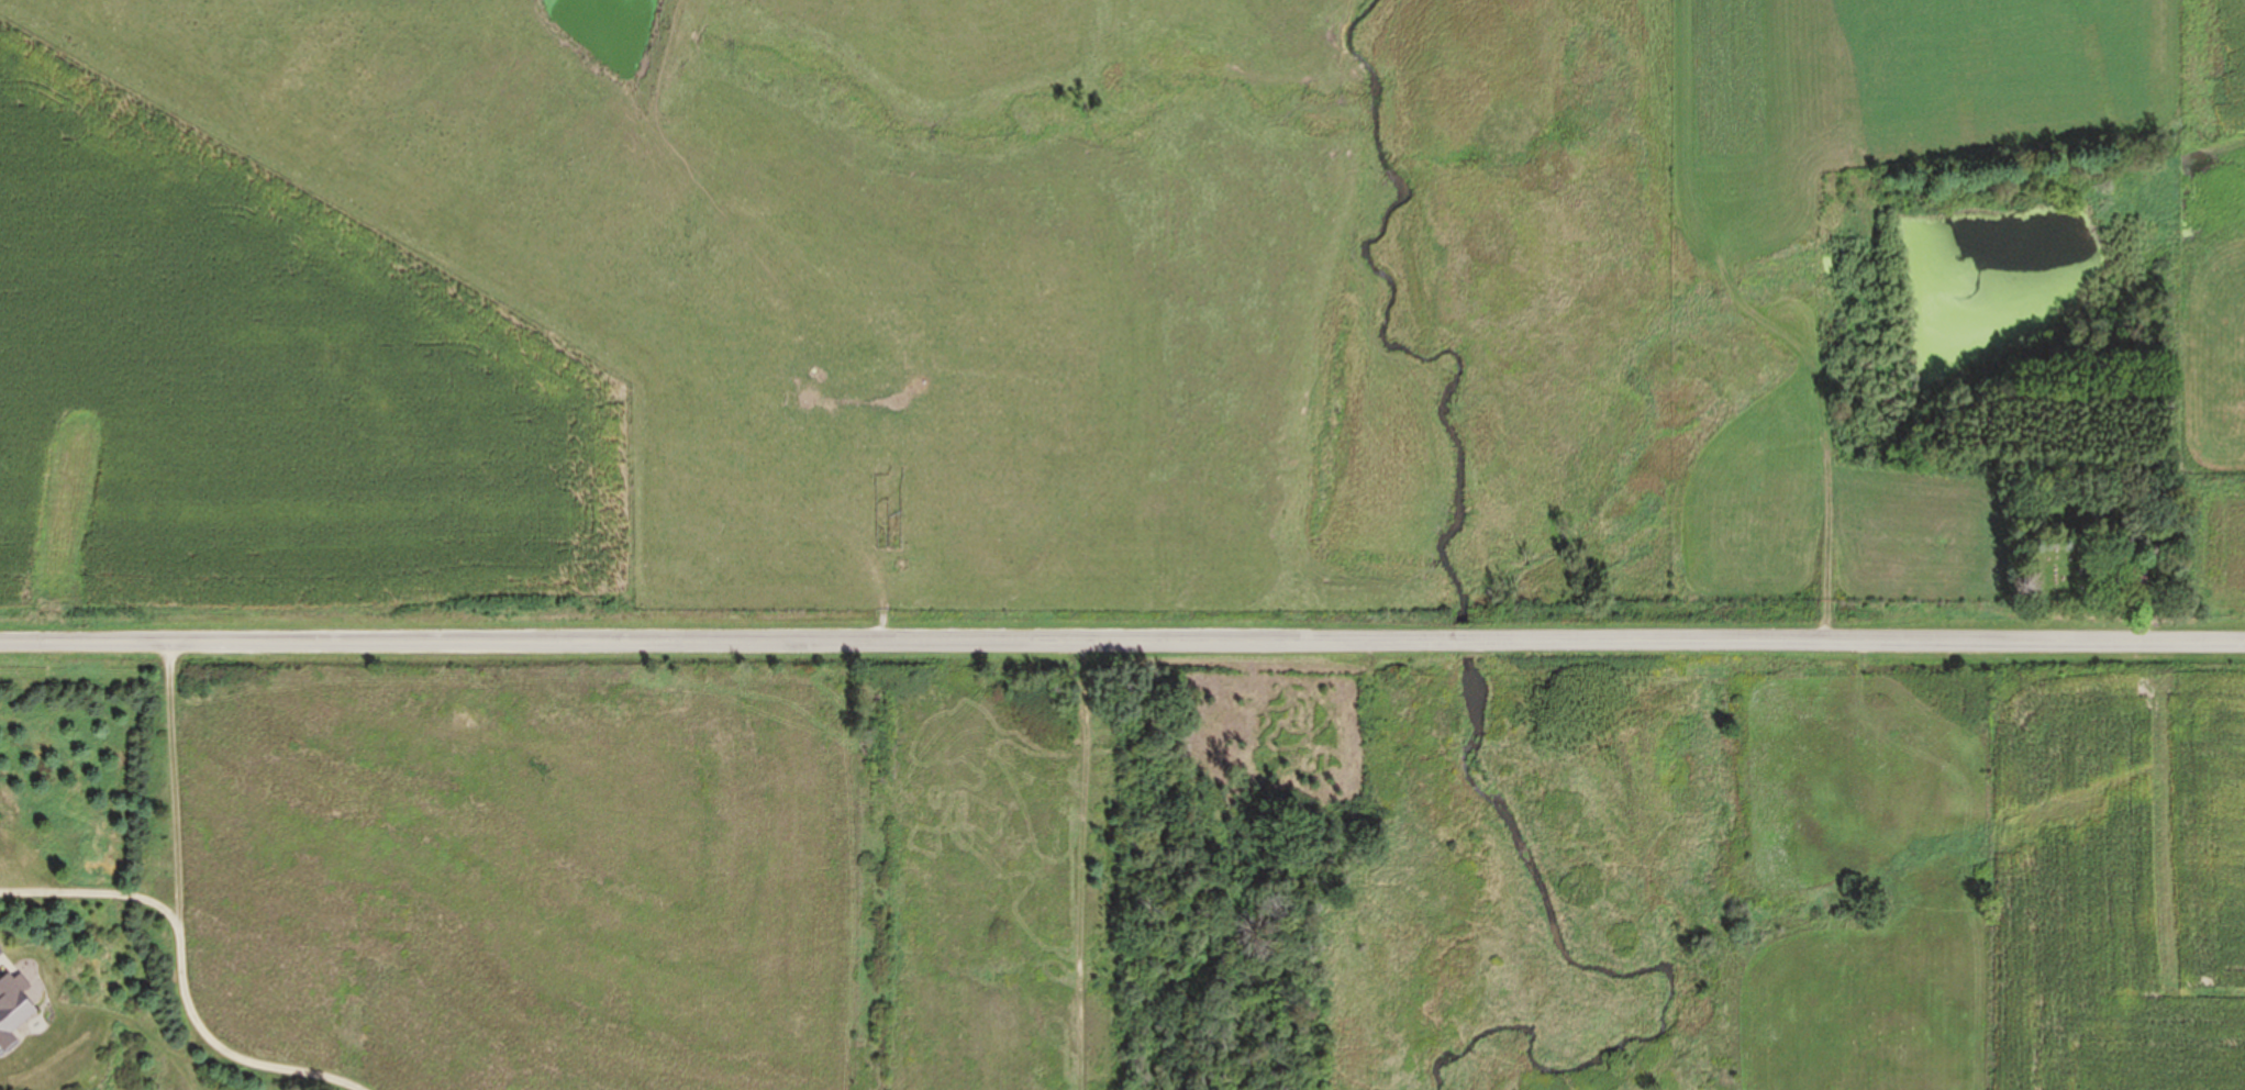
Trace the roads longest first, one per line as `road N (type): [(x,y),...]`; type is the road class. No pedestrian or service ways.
road 1 (secondary): [(2244,641),(0,642)]

